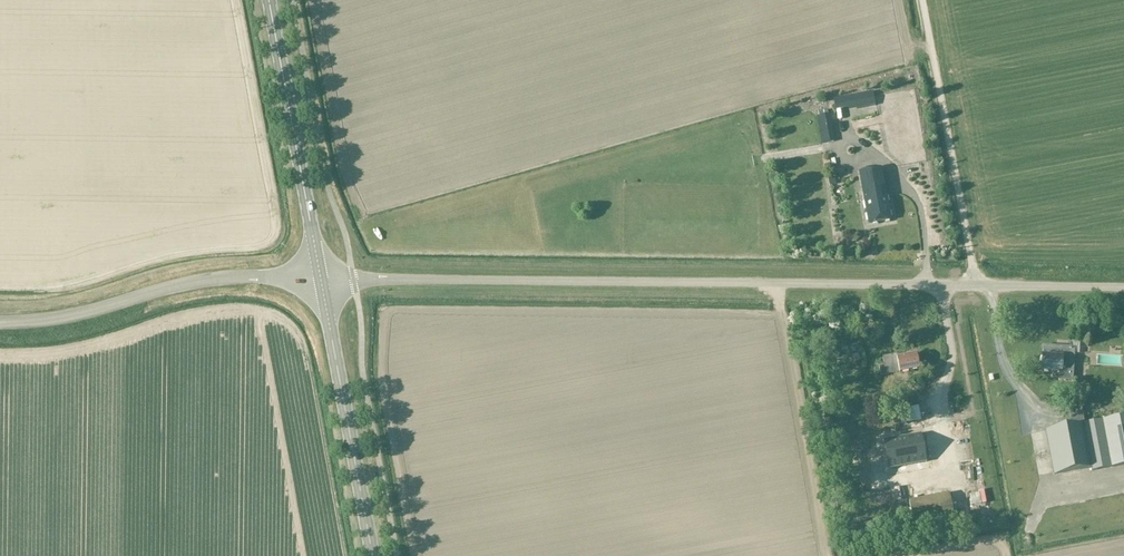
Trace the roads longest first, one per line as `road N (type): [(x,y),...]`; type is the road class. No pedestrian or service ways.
road 1 (unclassified): [(1123,288),(321,279)]
road 2 (unclassified): [(321,279),(209,281),(76,316),(0,324)]
road 3 (secondary): [(321,279),(269,0)]
road 4 (secondary): [(373,555),(321,279)]

